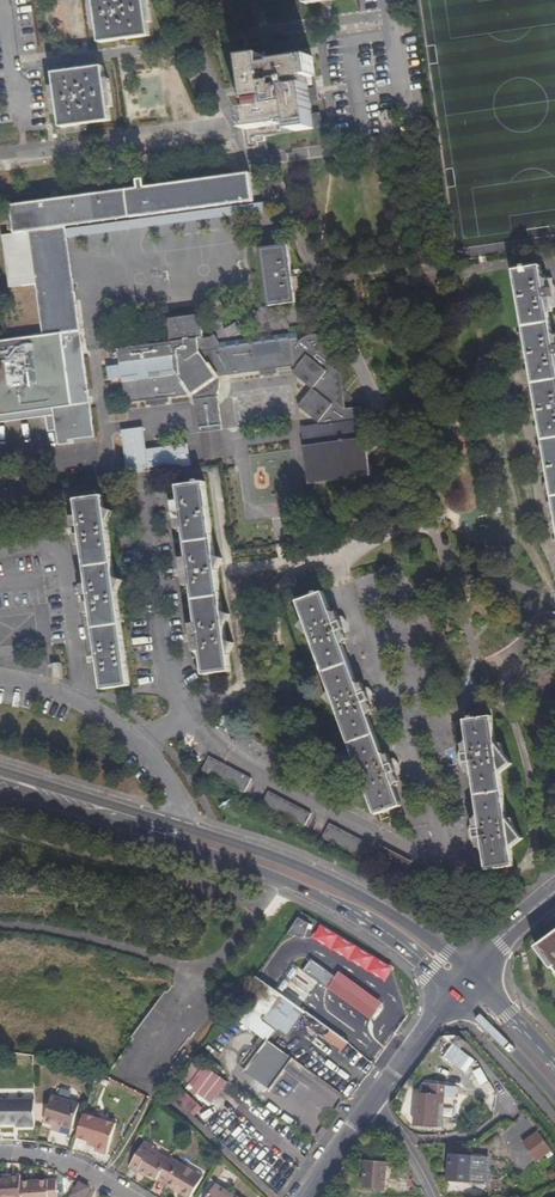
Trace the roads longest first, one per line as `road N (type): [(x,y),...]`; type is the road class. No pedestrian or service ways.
road 1 (secondary): [(157,838),(343,911),(420,959),(452,992)]
road 2 (secondary): [(470,972),(444,947),(328,876),(179,825)]
road 3 (residential): [(345,587),(446,839),(434,861)]
road 4 (residential): [(186,713),(220,750),(434,861)]
road 5 (residential): [(142,479),(171,671),(186,713)]
road 6 (residential): [(88,703),(65,562),(42,543),(0,549)]
road 7 (secondary): [(179,825),(0,772)]
road 8 (secondary): [(0,785),(157,838)]
road 9 (secondary): [(452,992),(554,1097)]
road 10 (tertiary): [(452,992),(368,1106)]
road 11 (residential): [(0,1152),(72,1165),(133,1196)]
road 12 (secondary): [(554,1066),(470,972)]

